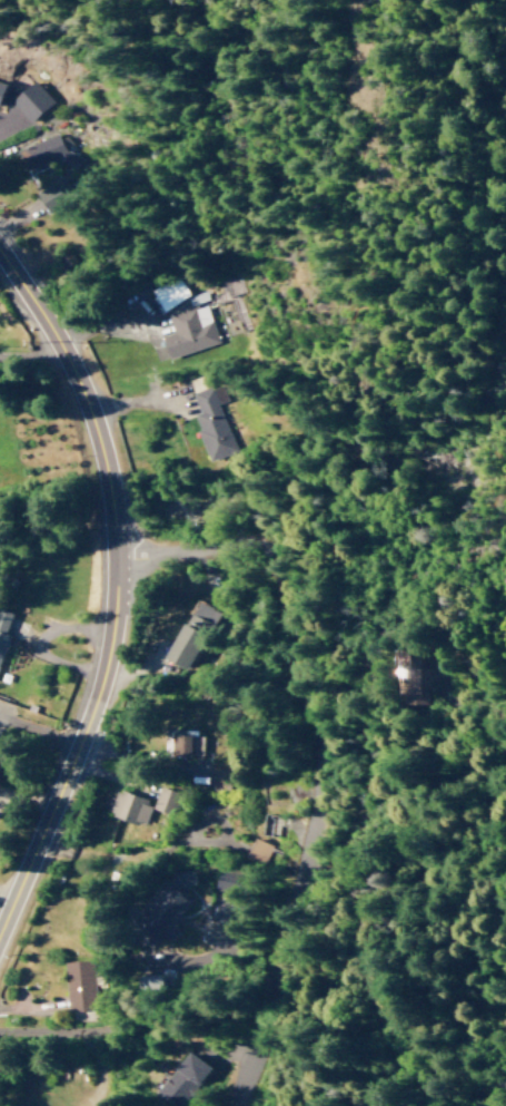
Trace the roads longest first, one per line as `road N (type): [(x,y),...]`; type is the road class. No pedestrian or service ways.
road 1 (residential): [(224,1105),(319,838),(329,717),(309,660),(292,559),(280,544),(251,539),(120,556)]
road 2 (secondary): [(0,942),(107,677),(120,556),(110,478),(87,399),(60,341),(0,252)]
road 3 (residential): [(0,353),(44,350),(110,327),(166,324)]

